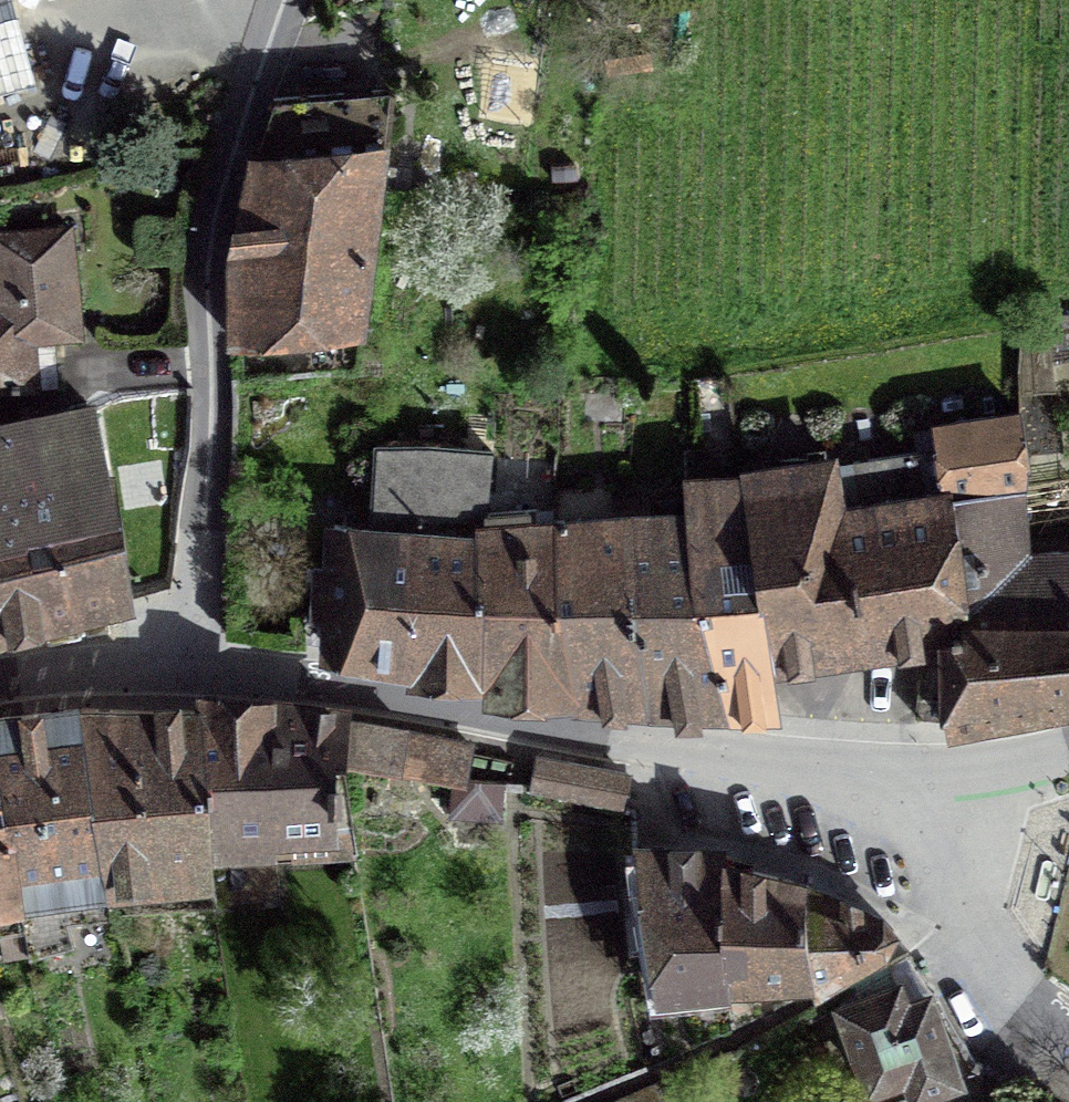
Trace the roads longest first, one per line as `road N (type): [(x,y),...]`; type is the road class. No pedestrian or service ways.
road 1 (residential): [(188,652),(936,824)]
road 2 (residential): [(188,652),(217,169),(271,0)]
road 3 (residential): [(936,824),(955,936),(1032,1024),(1068,1042)]
road 4 (residential): [(0,688),(188,652)]
road 5 (residential): [(936,824),(1068,771)]

